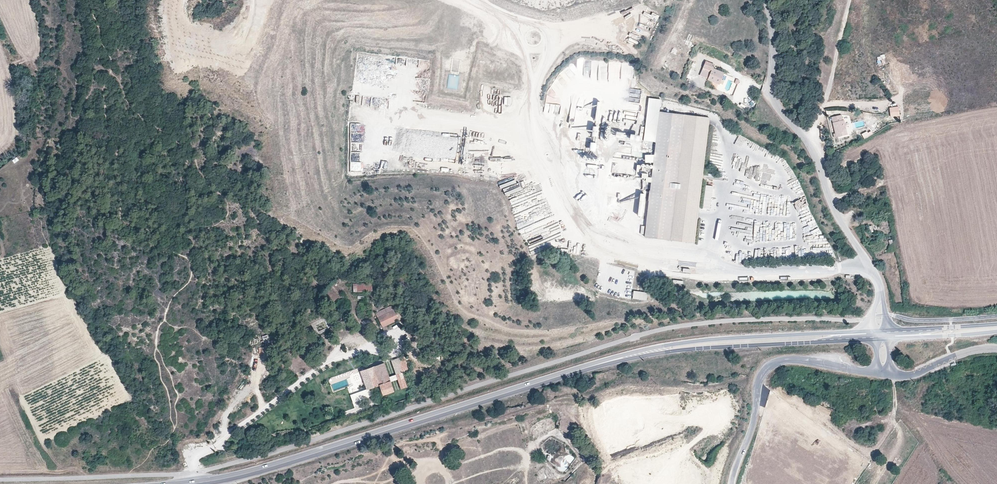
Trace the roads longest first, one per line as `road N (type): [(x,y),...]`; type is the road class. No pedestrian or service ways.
road 1 (secondary): [(655,350),(202,483)]
road 2 (unclassified): [(881,299),(877,278),(833,210),(813,148),(777,105),(770,0)]
road 3 (tertiary): [(732,483),(770,366),(807,360),(877,371)]
road 4 (secondary): [(655,350),(843,337)]
road 5 (secondary): [(843,337),(655,350)]

